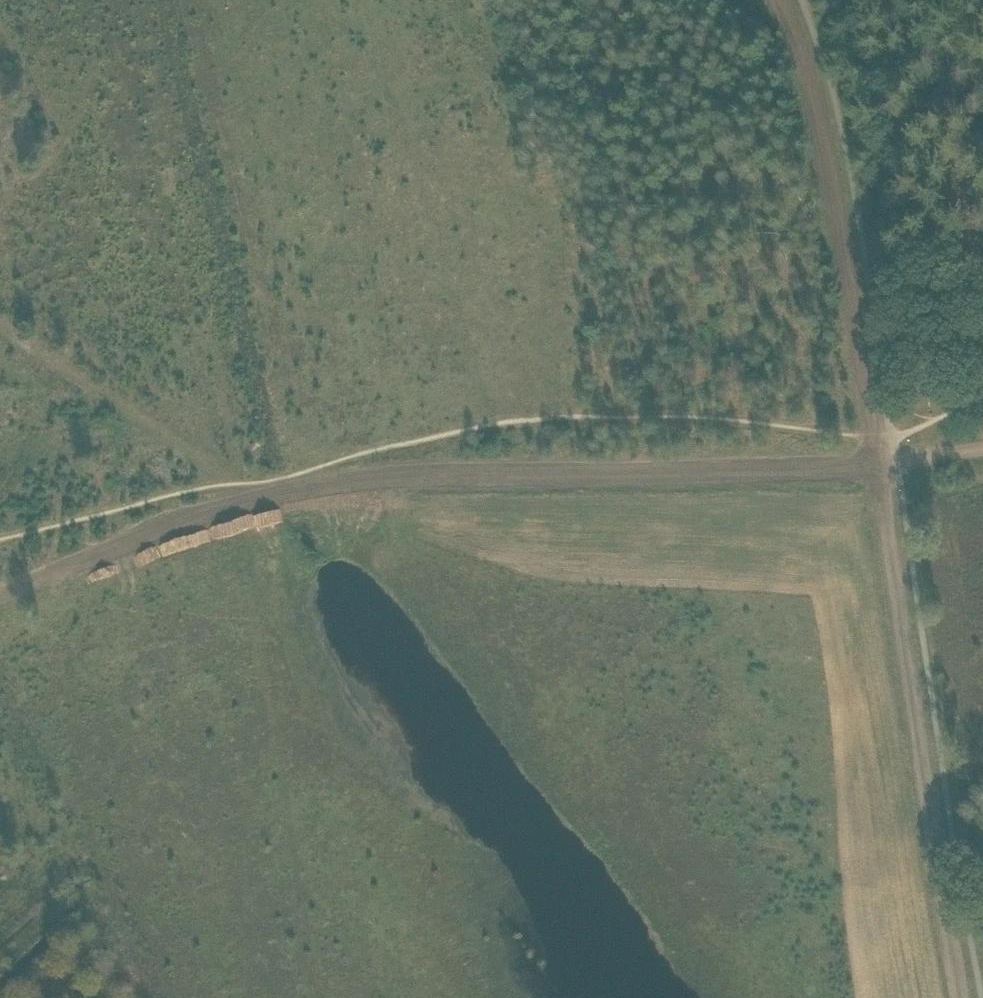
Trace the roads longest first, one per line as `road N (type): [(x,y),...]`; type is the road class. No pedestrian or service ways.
road 1 (track): [(0,601),(277,488),(876,463)]
road 2 (track): [(876,463),(961,997)]
road 3 (track): [(778,0),(829,162),(876,463)]

